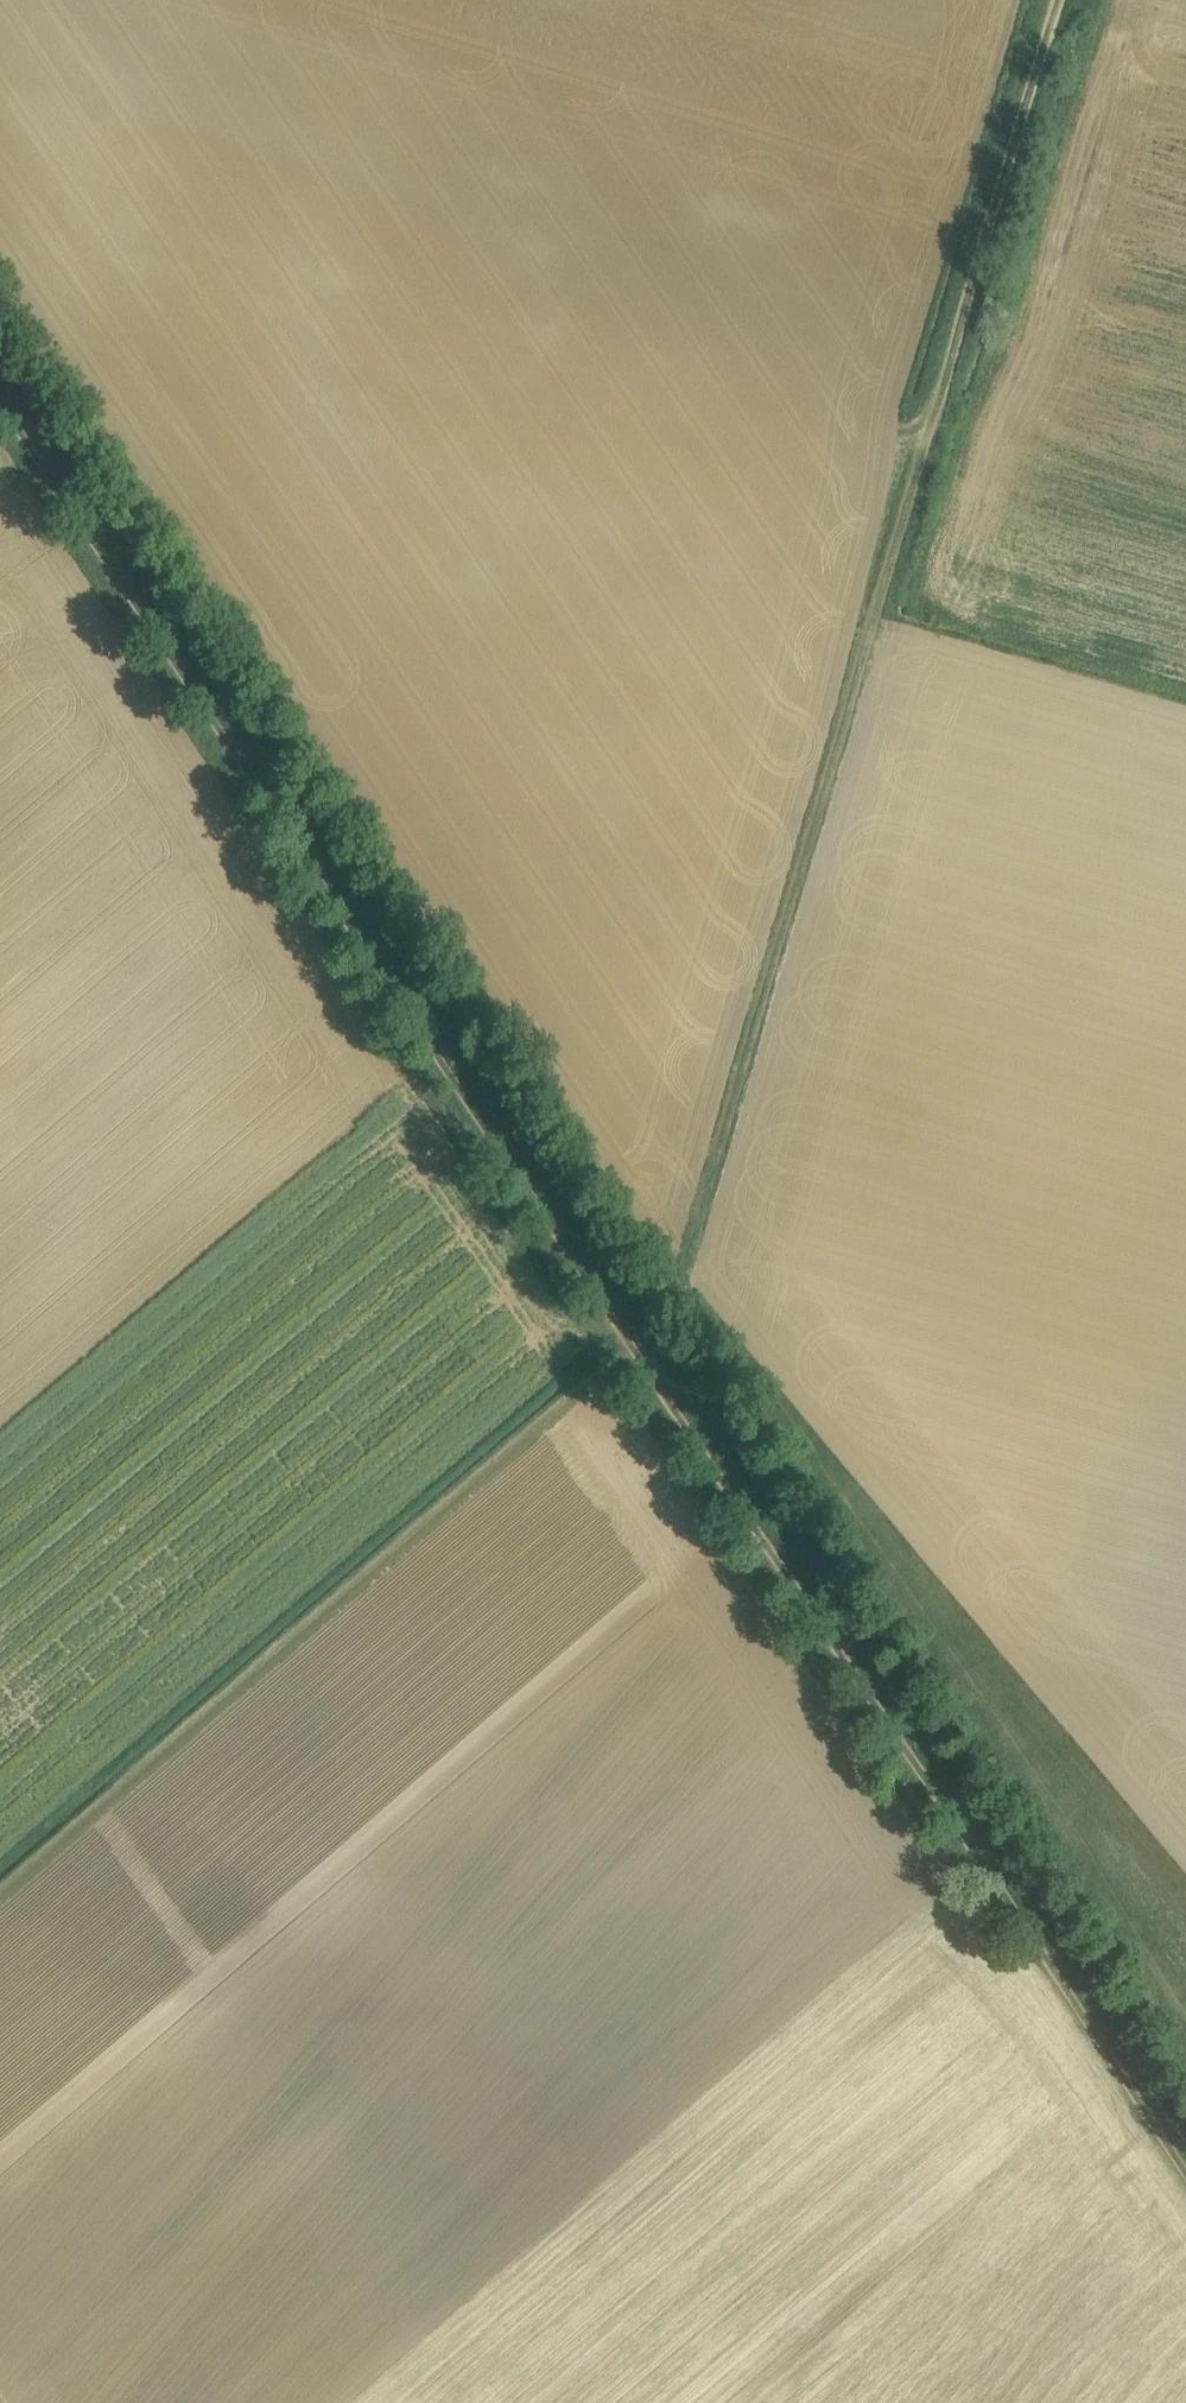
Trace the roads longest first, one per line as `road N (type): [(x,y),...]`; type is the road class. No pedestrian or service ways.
road 1 (track): [(0,437),(1185,2205)]
road 2 (track): [(711,1147),(1058,0)]

